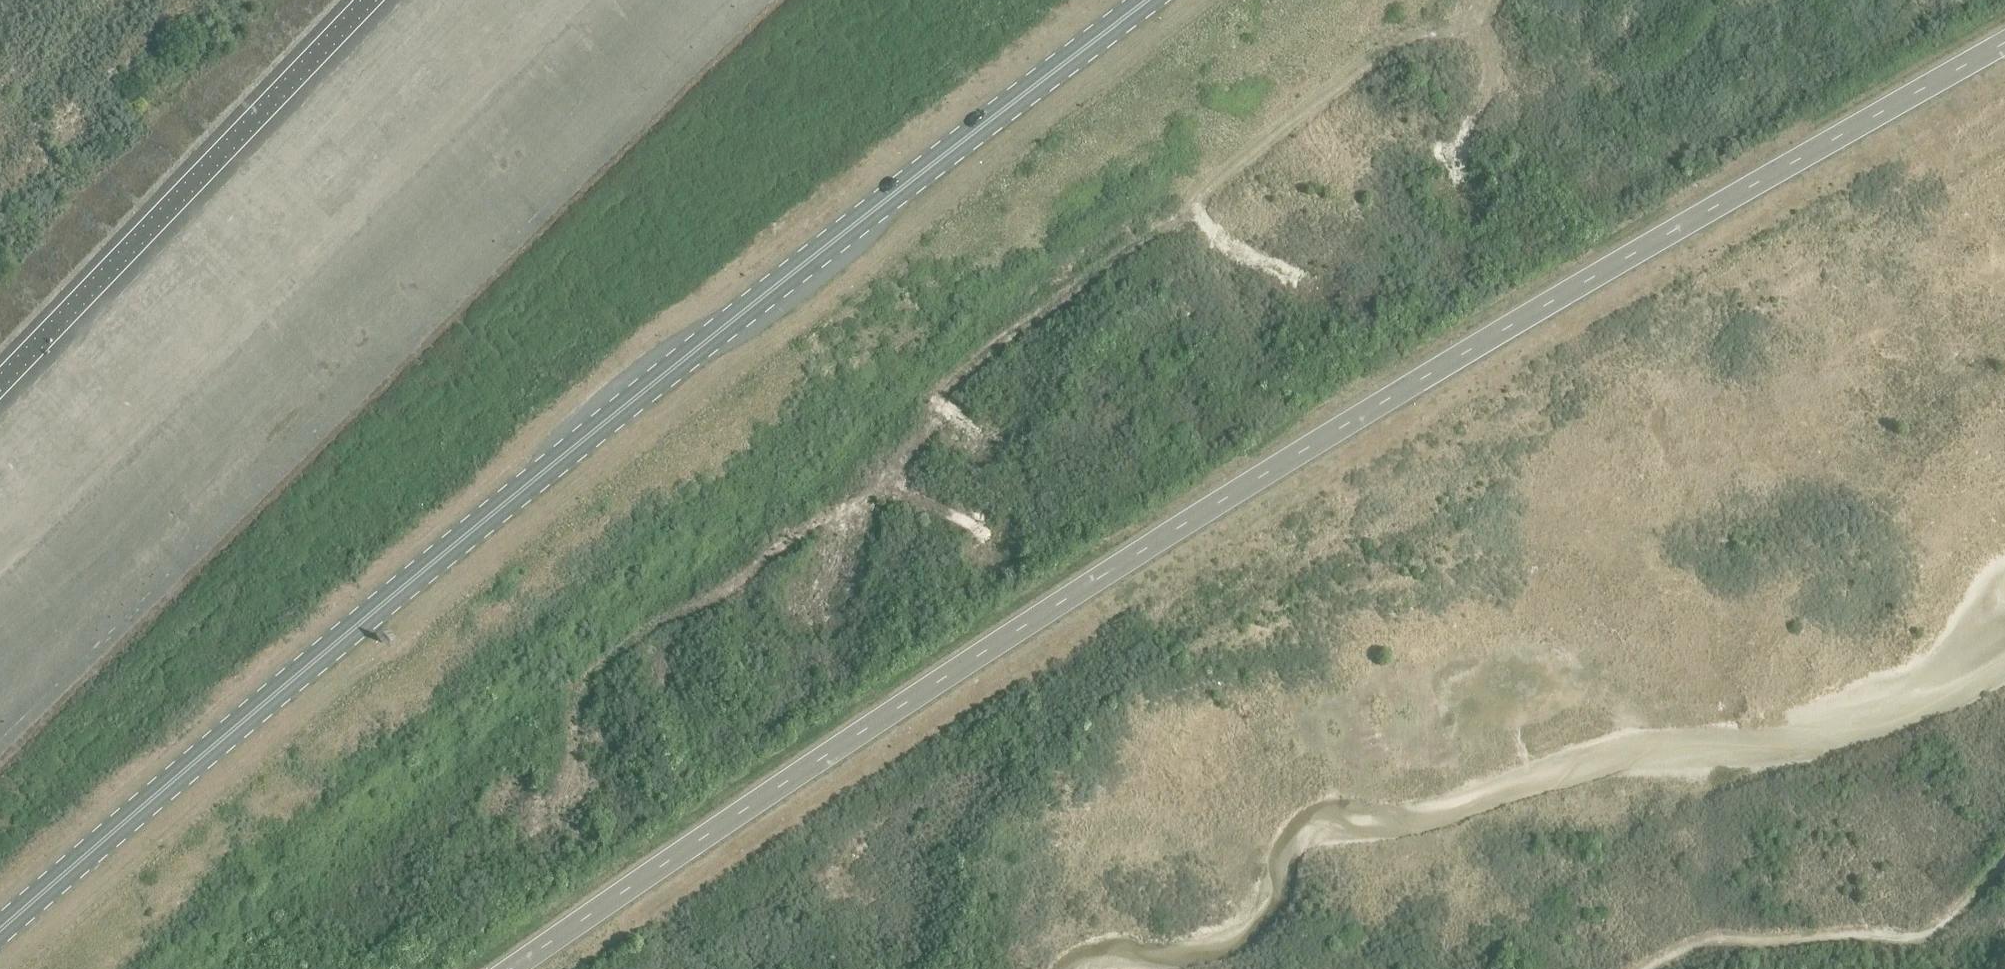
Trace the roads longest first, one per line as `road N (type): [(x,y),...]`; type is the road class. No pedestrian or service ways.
road 1 (unclassified): [(511,968),(1134,554),(1458,356),(2004,42)]
road 2 (primary): [(0,921),(639,384),(1141,0)]
road 3 (unclassified): [(0,380),(363,0)]

